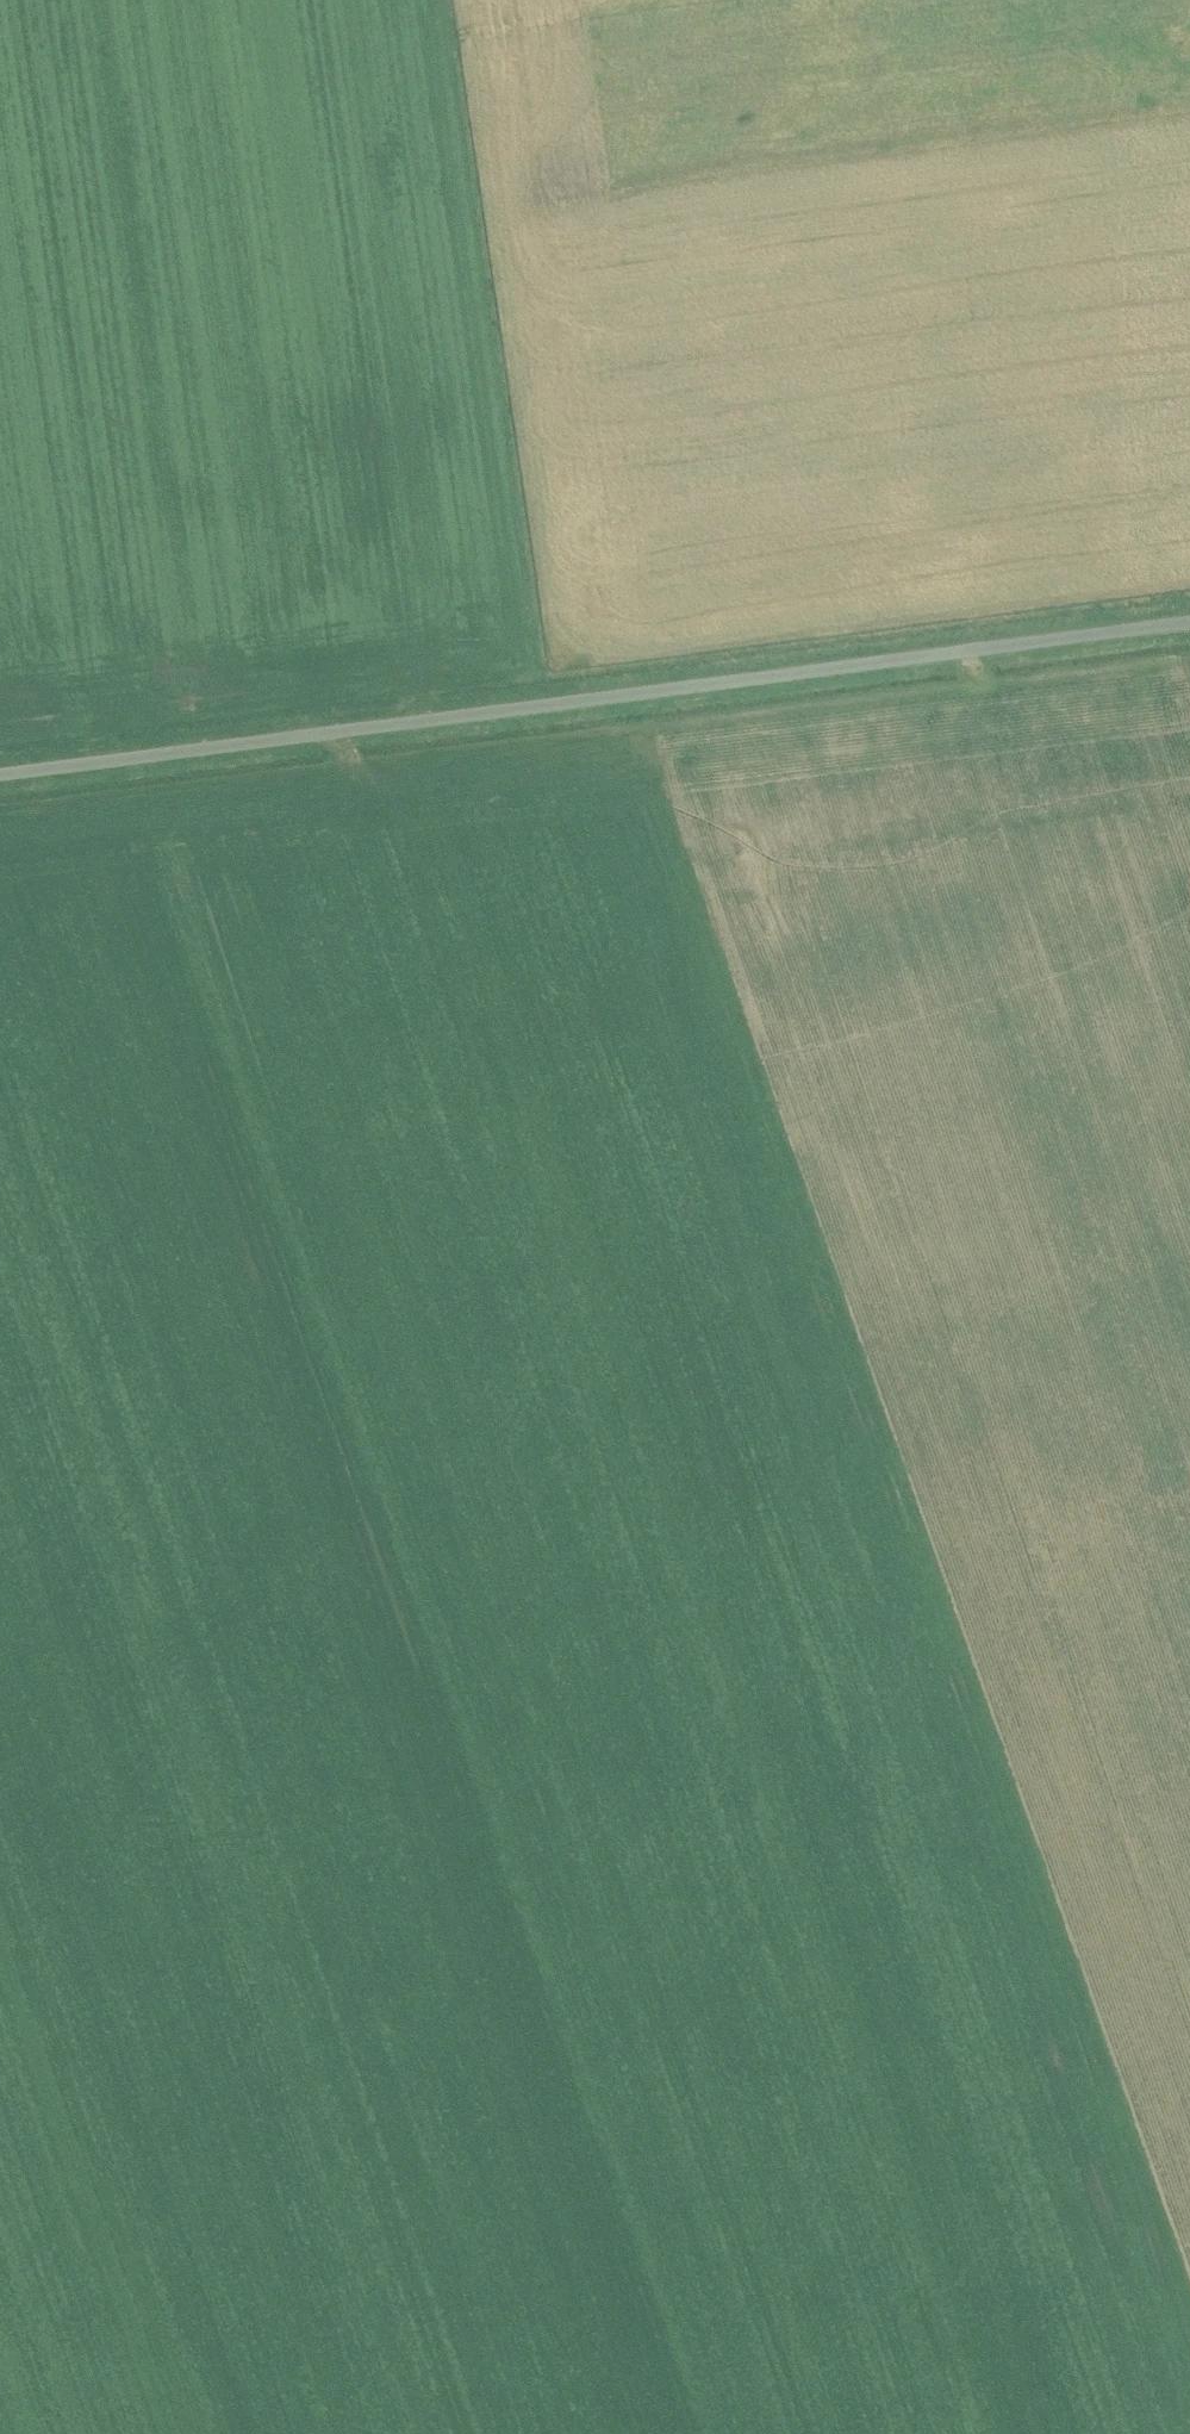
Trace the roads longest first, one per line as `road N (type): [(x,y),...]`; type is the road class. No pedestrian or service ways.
road 1 (unclassified): [(0,769),(1189,617)]

